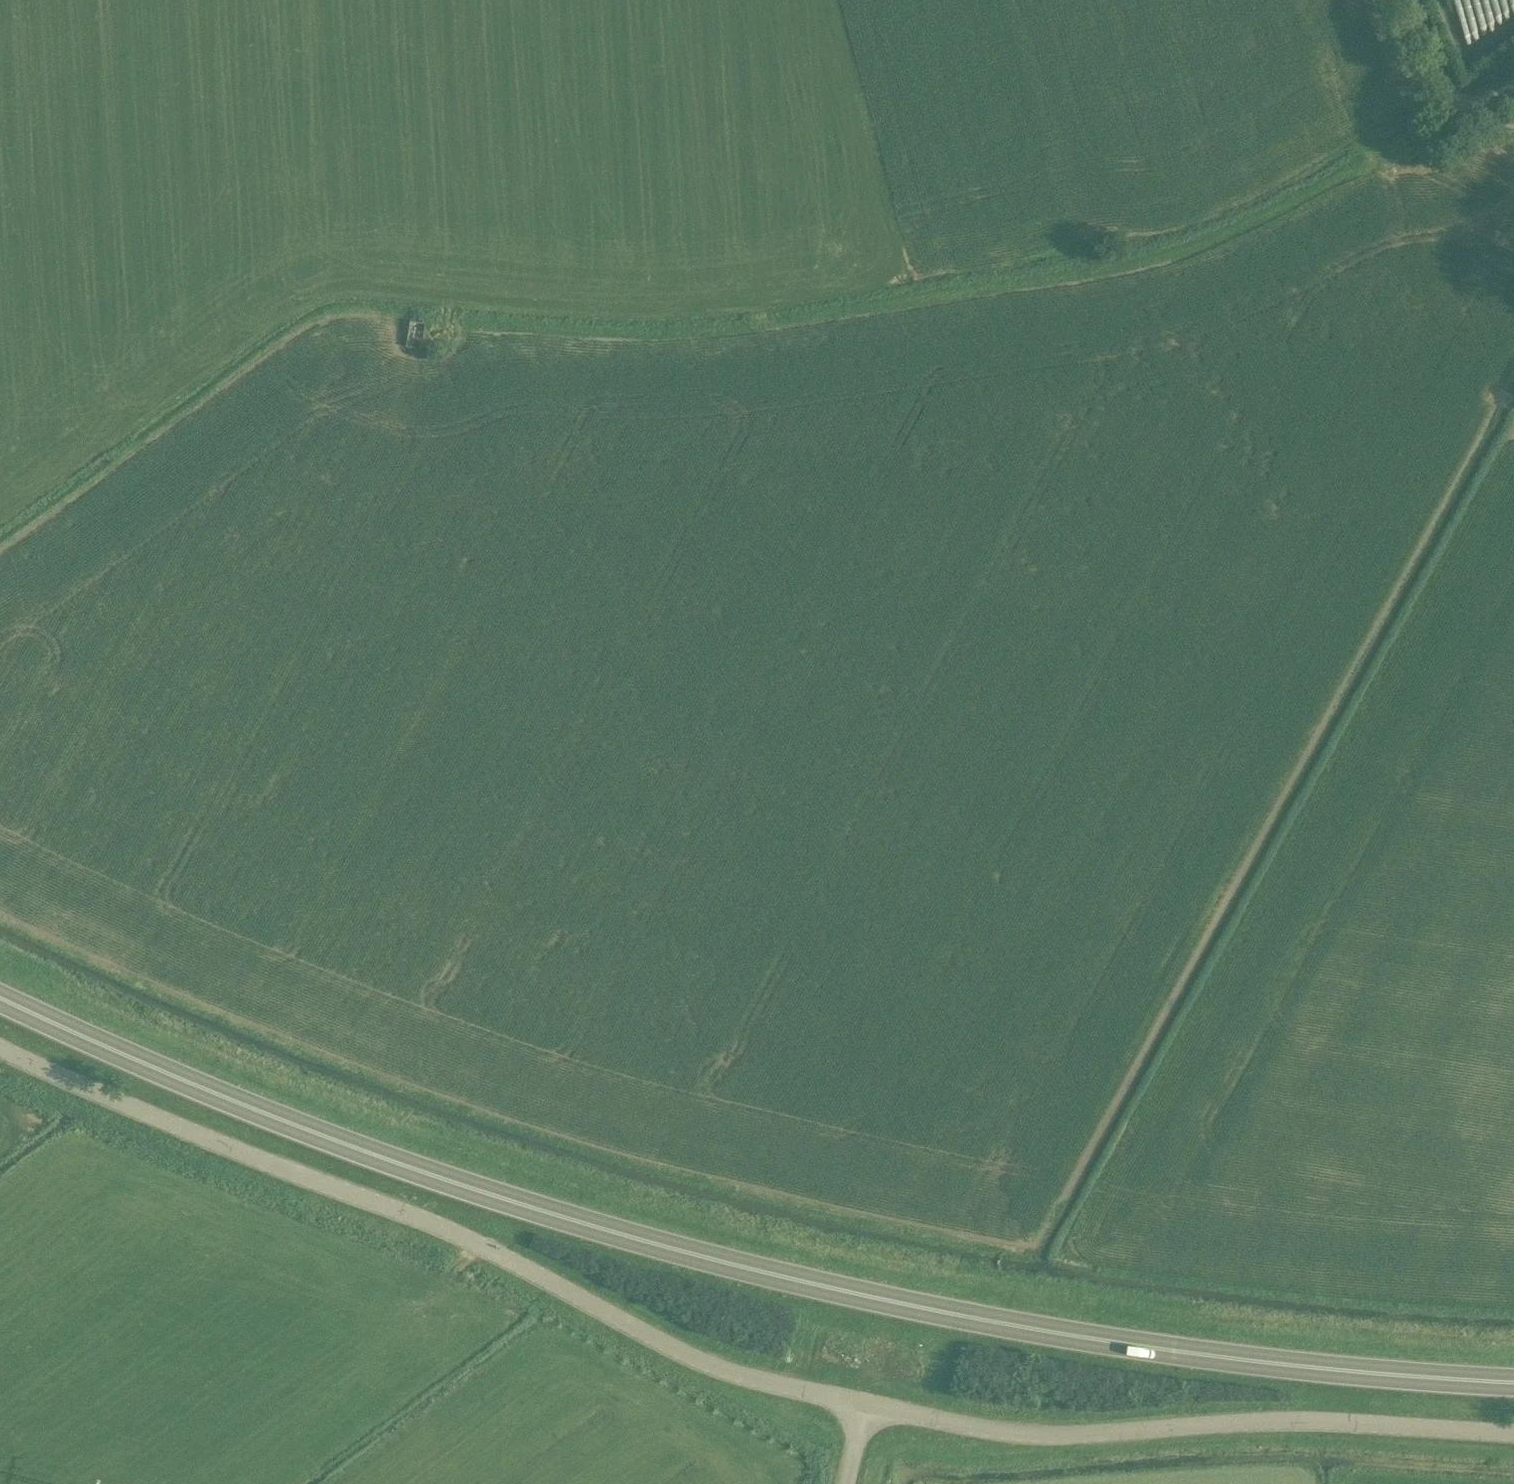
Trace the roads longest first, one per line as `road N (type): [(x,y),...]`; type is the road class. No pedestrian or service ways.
road 1 (track): [(1463,119),(1264,235),(1077,301),(785,341),(504,347),(415,363),(340,335),(315,340),(217,397),(0,561)]
road 2 (trunk): [(1513,1381),(1301,1366),(898,1302),(534,1205),(134,1060),(0,993)]
road 3 (track): [(1513,377),(1024,1243)]
road 4 (unclassified): [(860,1403),(713,1365),(435,1222),(0,1047)]
road 5 (unclassified): [(1513,1435),(1292,1424),(1037,1431),(860,1403)]
road 6 (unclassified): [(1513,87),(1463,119),(1438,83),(1406,0)]

